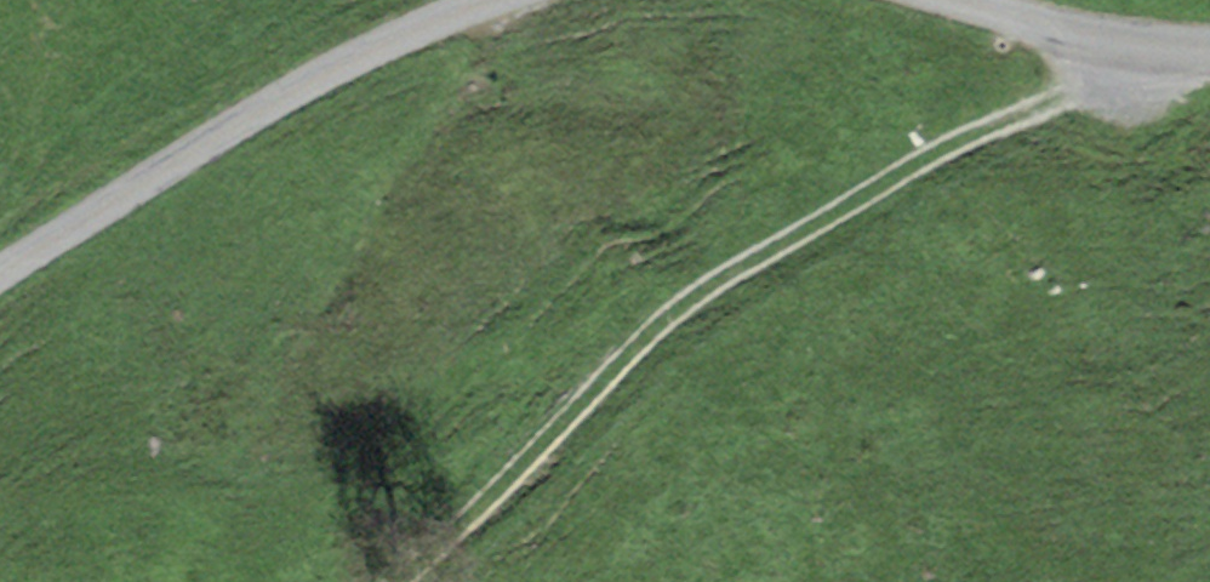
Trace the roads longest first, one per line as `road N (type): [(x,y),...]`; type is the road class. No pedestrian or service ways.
road 1 (track): [(395,581),(693,299),(930,159),(1058,101),(1145,38)]
road 2 (track): [(0,276),(337,67),(499,0)]
road 3 (track): [(955,0),(1014,19),(1209,48)]

